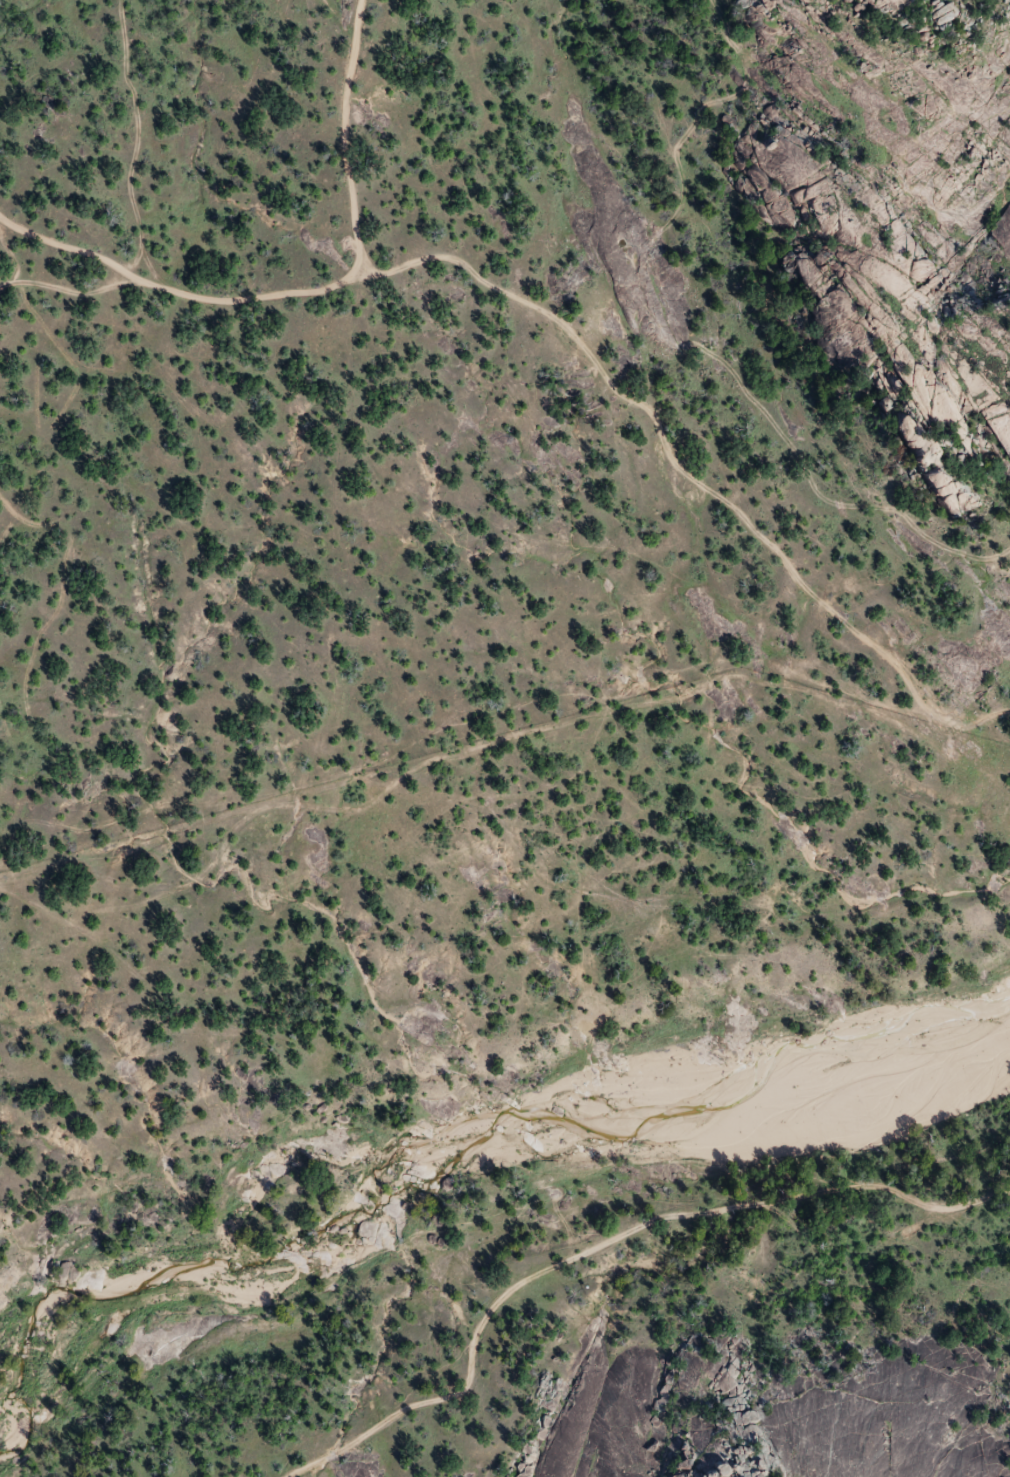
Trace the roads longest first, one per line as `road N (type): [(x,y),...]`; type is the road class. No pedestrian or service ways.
road 1 (track): [(0,211),(16,226),(210,299),(303,301),(362,272),(351,84),(361,0)]

